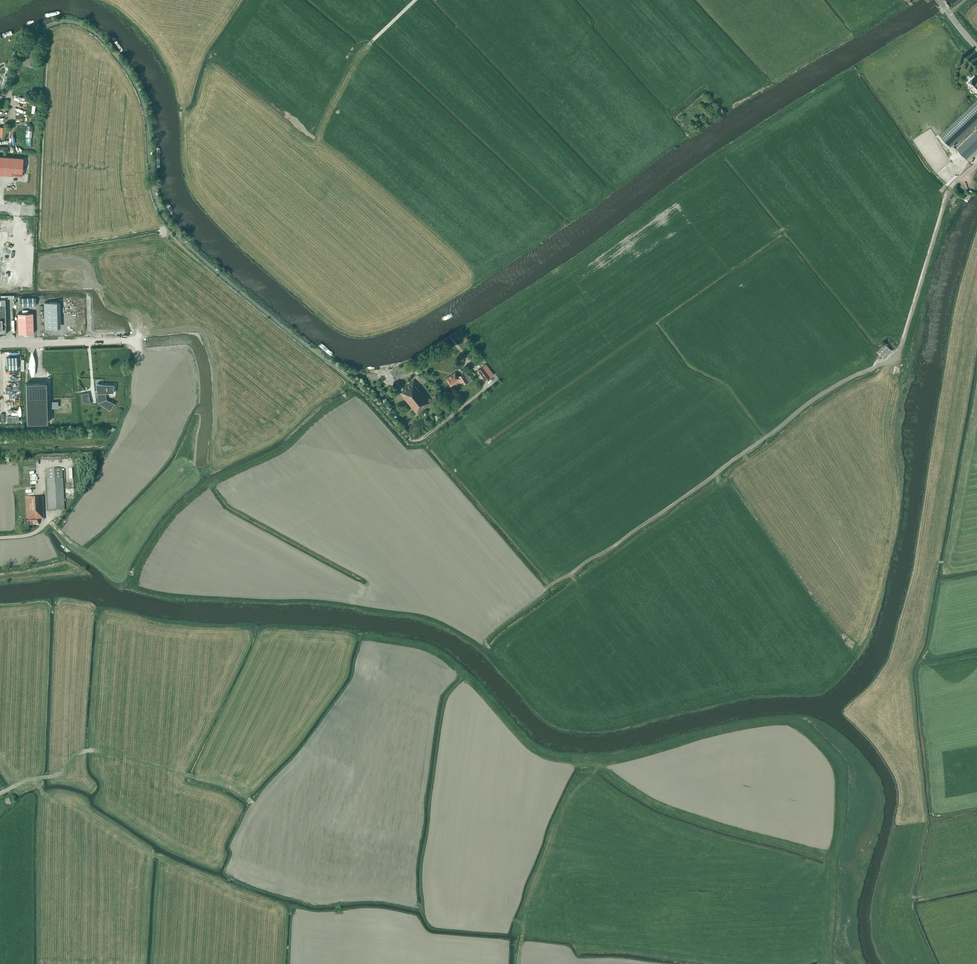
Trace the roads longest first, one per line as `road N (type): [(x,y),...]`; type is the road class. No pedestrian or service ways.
road 1 (track): [(976,164),(949,188),(894,353),(546,588)]
road 2 (unclassified): [(0,99),(43,28),(65,22),(94,33),(139,93),(152,189),(166,223),(335,367)]

